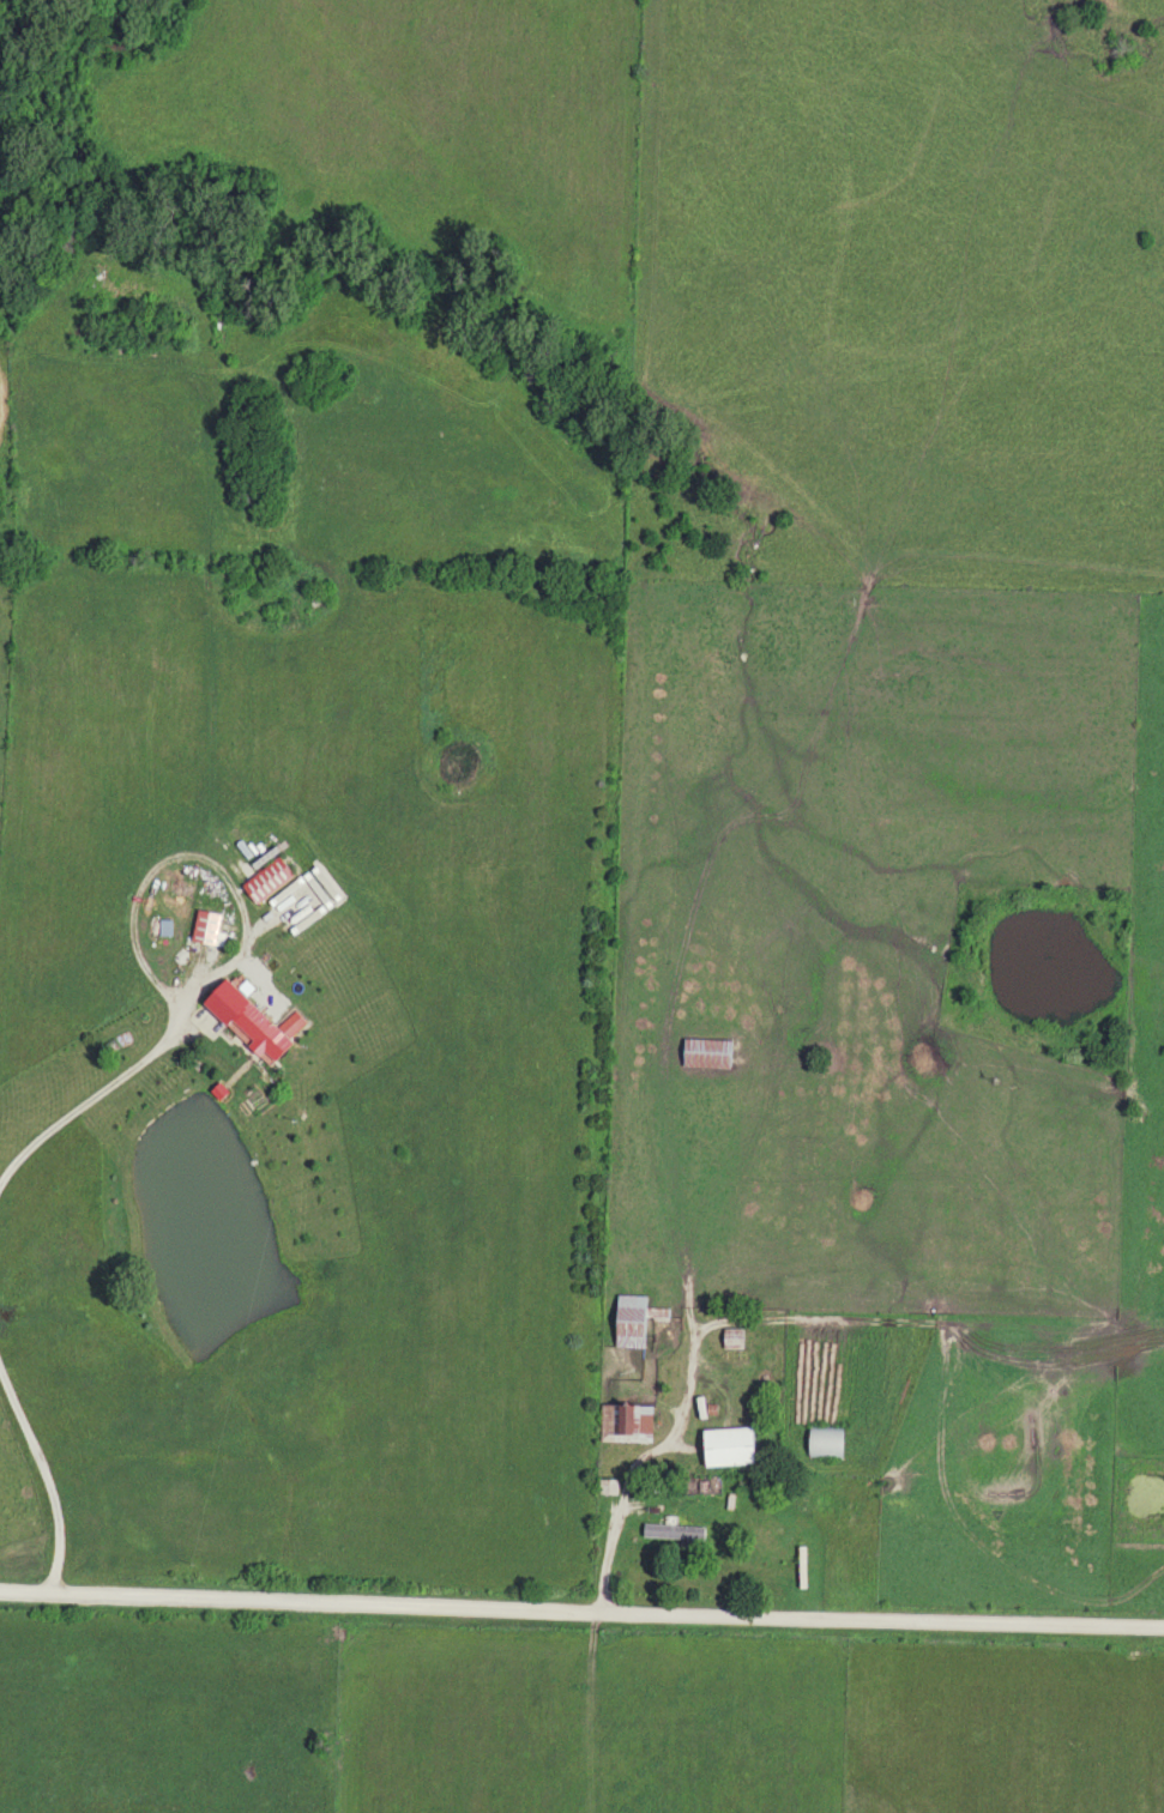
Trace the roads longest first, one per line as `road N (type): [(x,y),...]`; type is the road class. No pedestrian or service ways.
road 1 (residential): [(1163,1628),(332,1608),(0,1579)]

